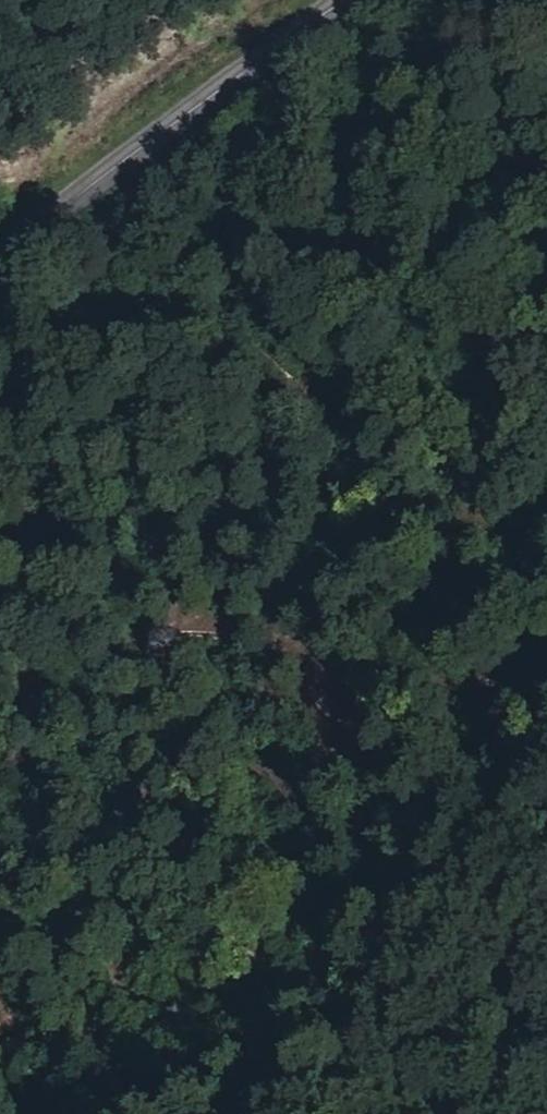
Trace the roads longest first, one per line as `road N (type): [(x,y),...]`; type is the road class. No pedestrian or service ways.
road 1 (tertiary): [(0,245),(338,0)]

